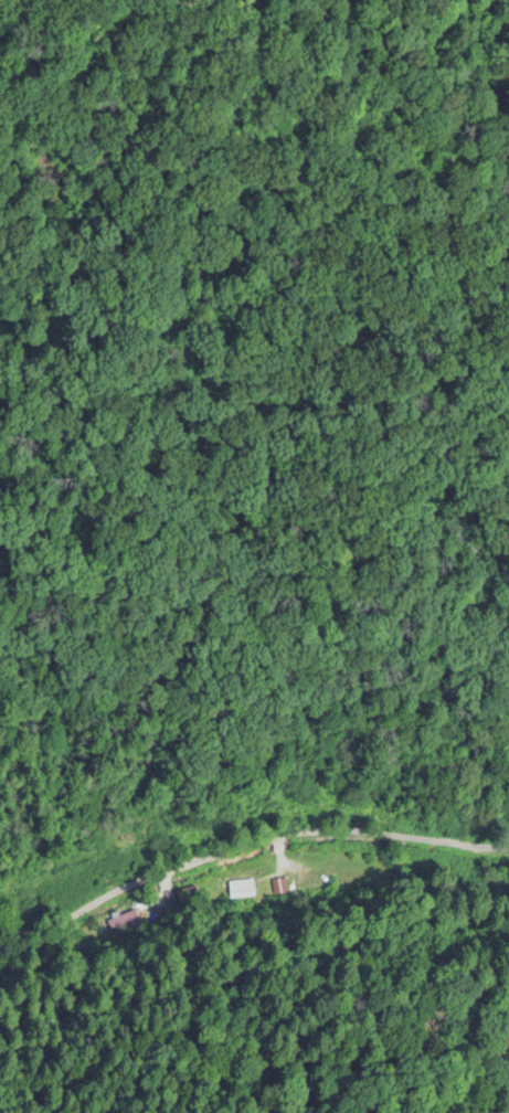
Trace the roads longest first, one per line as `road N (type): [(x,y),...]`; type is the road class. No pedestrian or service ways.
road 1 (tertiary): [(0,936),(62,921),(138,877),(235,844),(354,839),(456,857),(508,853)]

